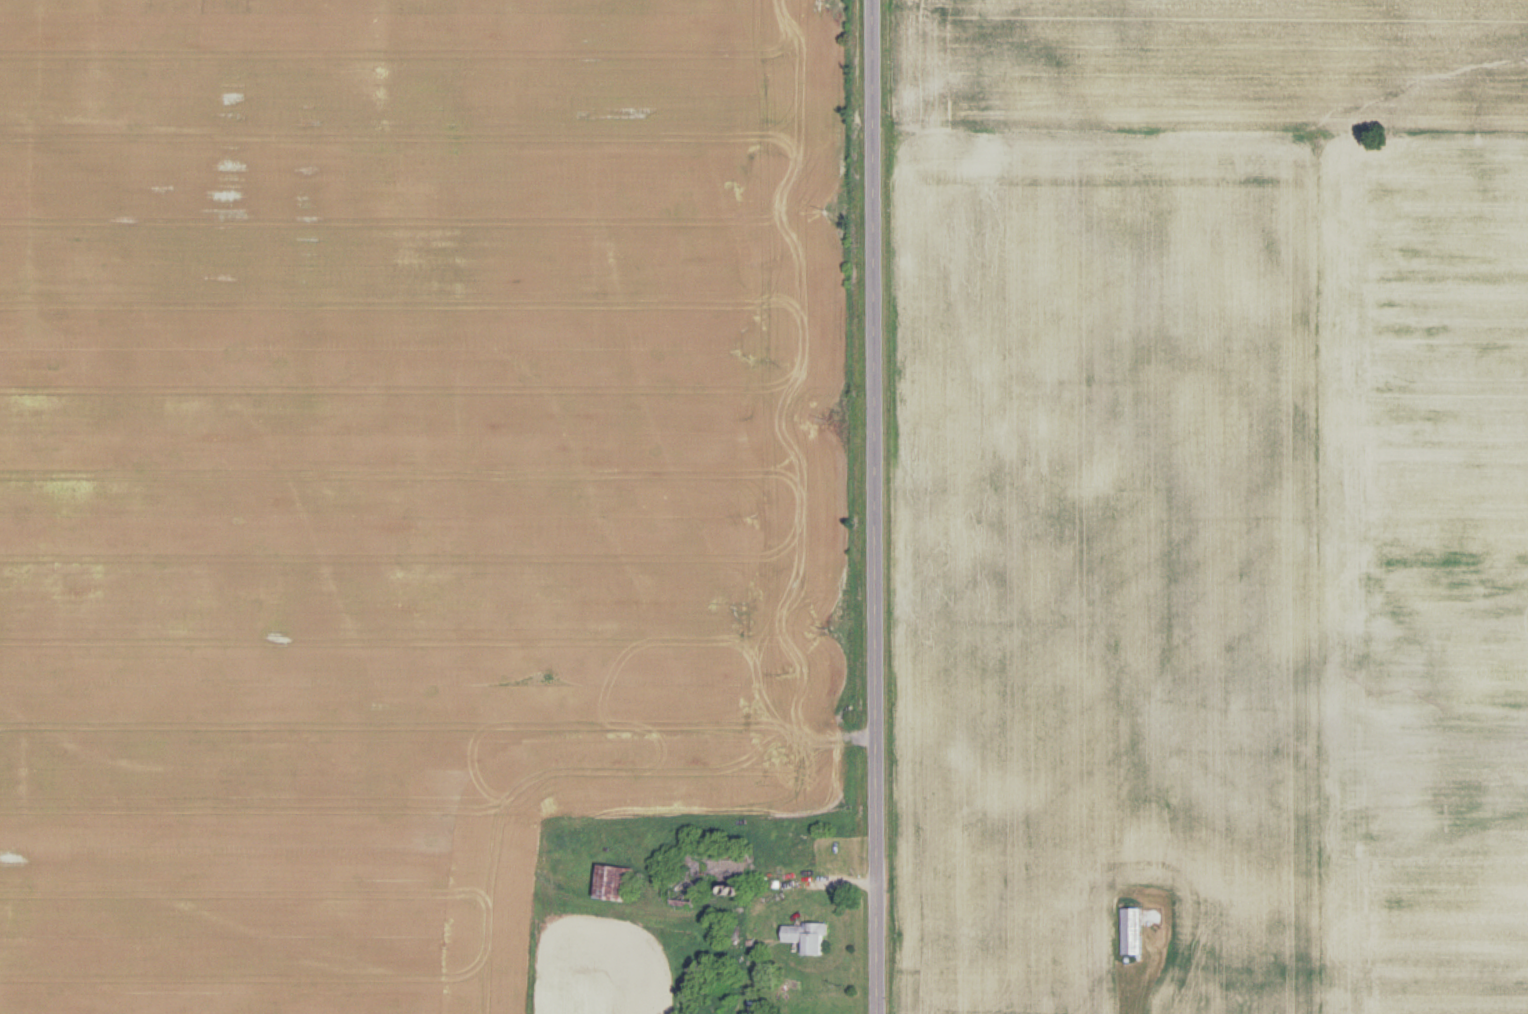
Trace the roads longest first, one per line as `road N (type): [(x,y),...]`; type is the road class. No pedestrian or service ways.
road 1 (residential): [(874,1013),(874,0)]

